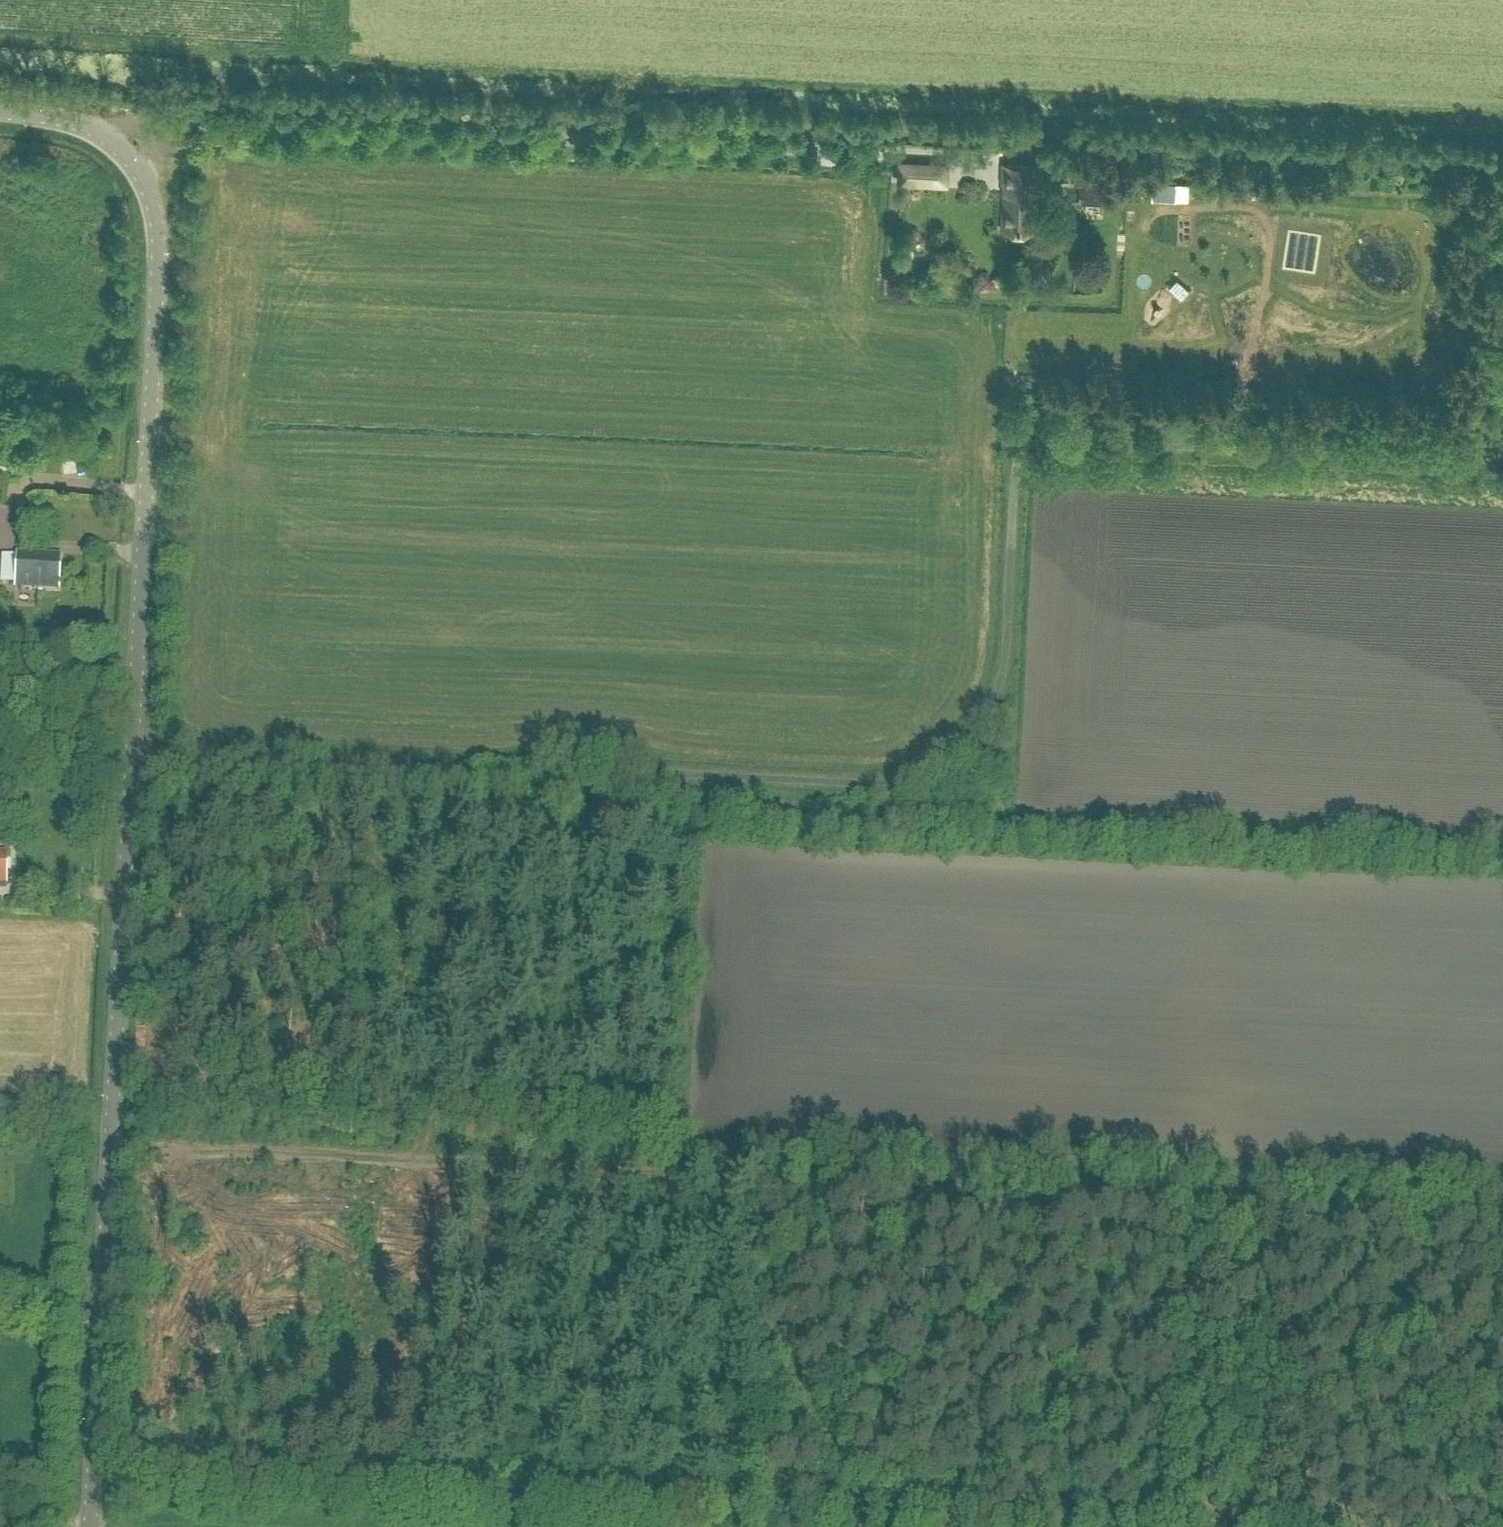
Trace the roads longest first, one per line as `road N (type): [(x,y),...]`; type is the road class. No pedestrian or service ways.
road 1 (tertiary): [(90,1526),(158,252),(151,198),(123,149),(88,124),(0,110)]
road 2 (track): [(1502,160),(241,101),(194,103),(97,129)]
road 3 (track): [(139,170),(159,134),(196,121),(913,154)]

